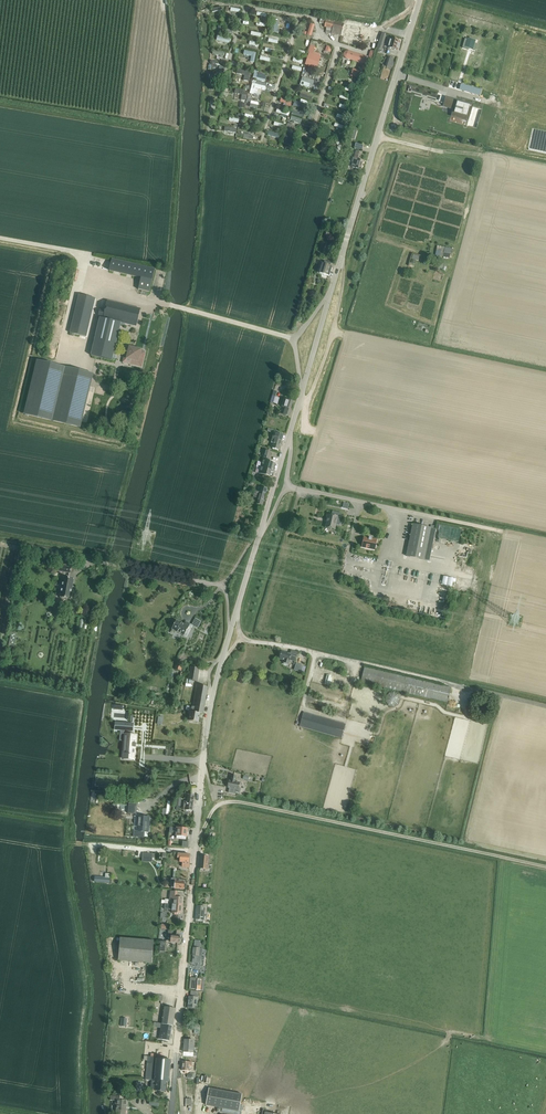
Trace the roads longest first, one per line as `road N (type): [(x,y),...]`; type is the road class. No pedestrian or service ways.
road 1 (unclassified): [(237,609),(419,0)]
road 2 (track): [(545,866),(253,805),(218,805),(195,839)]
road 3 (residential): [(171,1113),(206,743)]
road 4 (track): [(0,649),(21,548),(42,551)]

